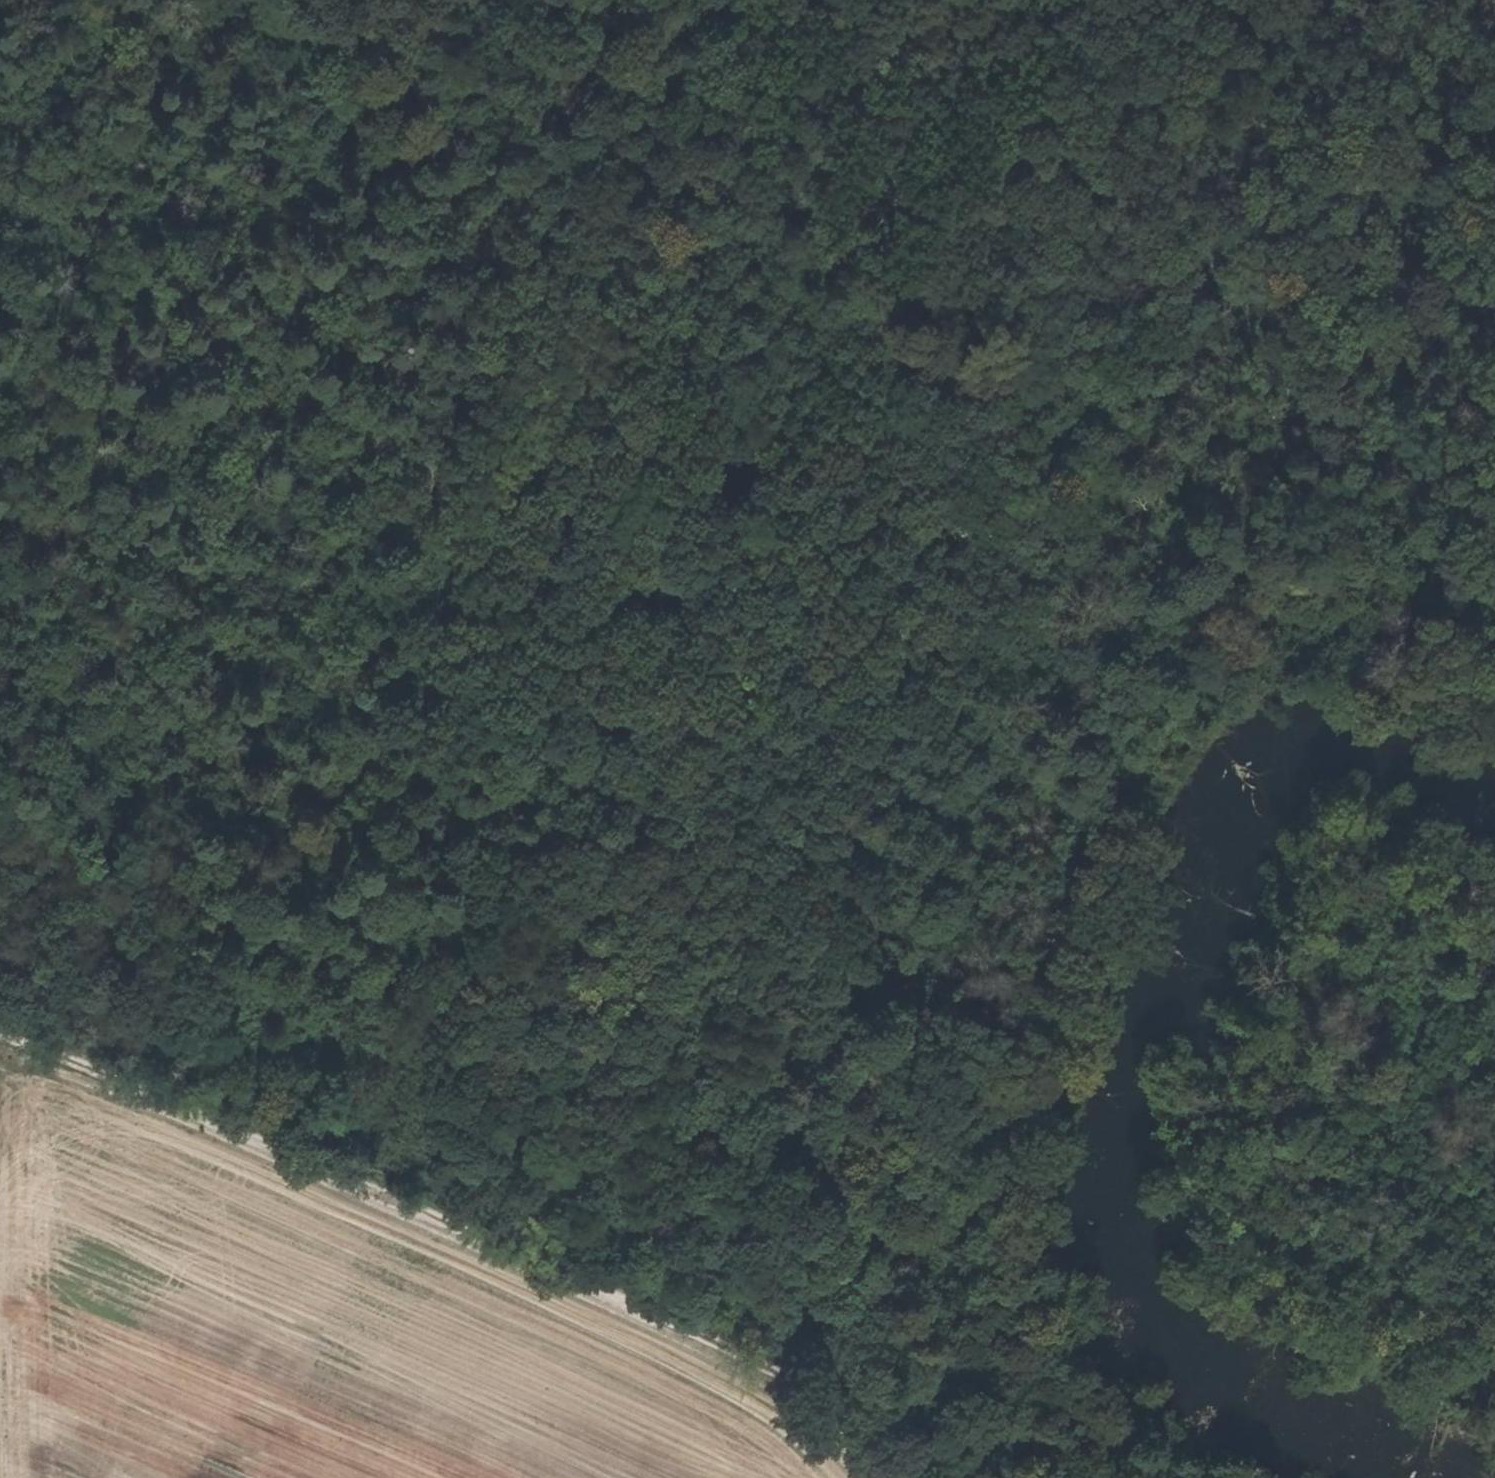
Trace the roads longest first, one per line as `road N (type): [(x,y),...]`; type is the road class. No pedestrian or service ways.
road 1 (track): [(893,1477),(803,1376),(0,1010)]

